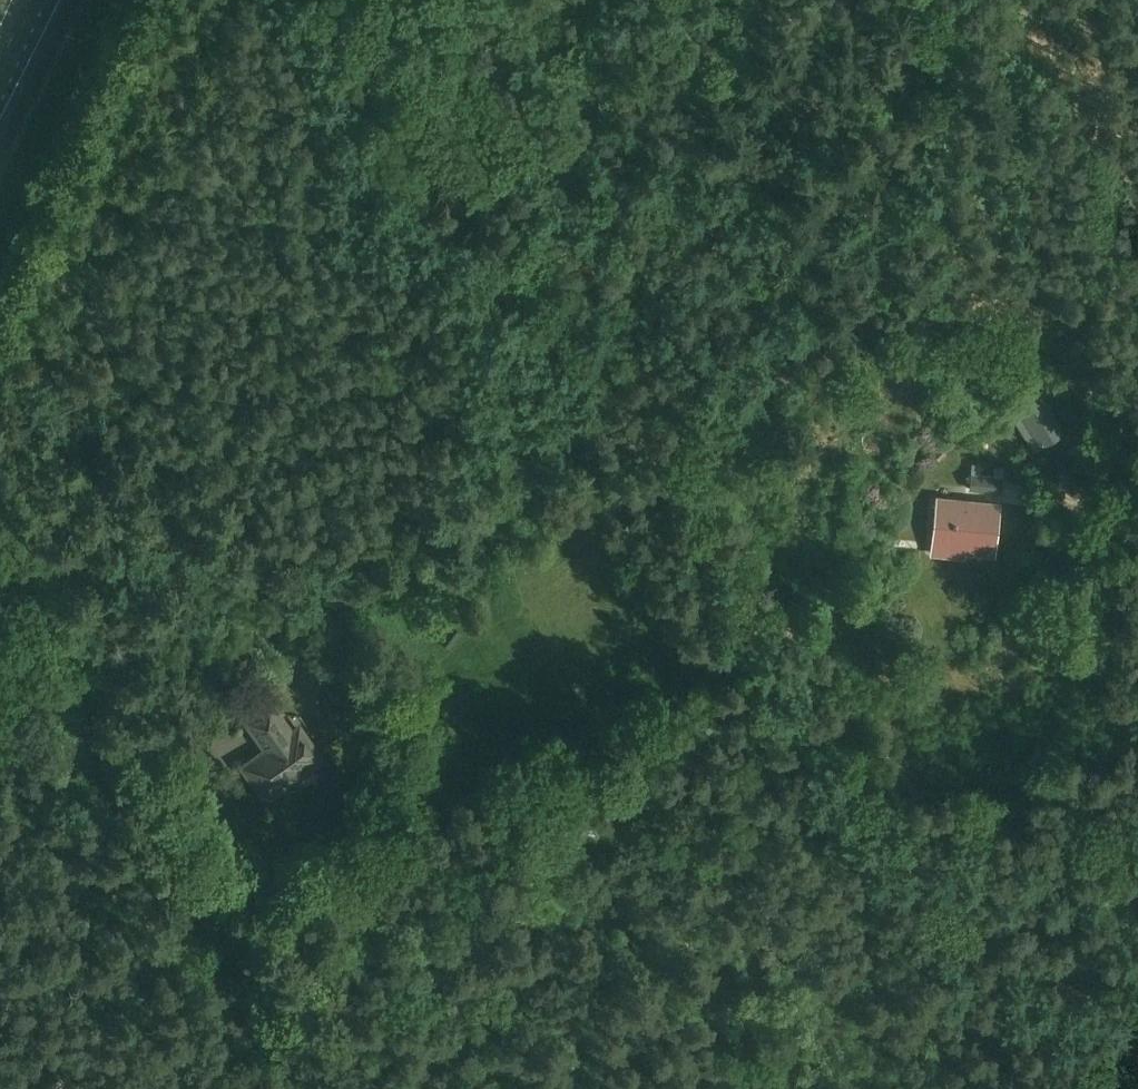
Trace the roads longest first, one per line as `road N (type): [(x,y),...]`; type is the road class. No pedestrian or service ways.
road 1 (track): [(0,508),(157,754),(204,806),(363,1088)]
road 2 (track): [(131,0),(0,281)]
road 3 (track): [(1137,202),(1018,0)]
road 4 (track): [(1020,486),(1072,492),(1137,537)]

